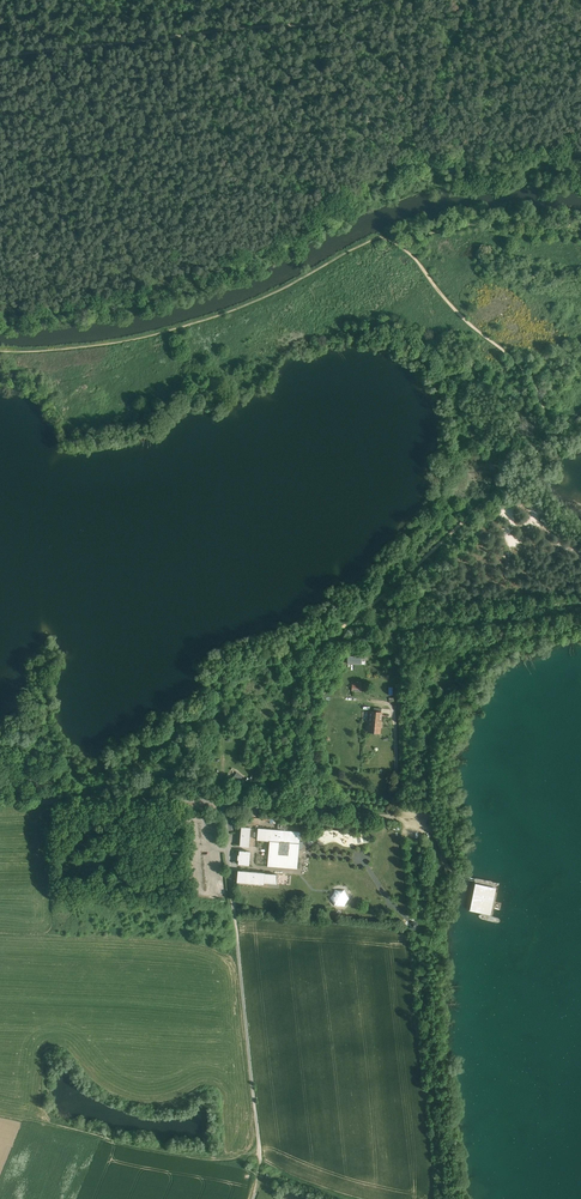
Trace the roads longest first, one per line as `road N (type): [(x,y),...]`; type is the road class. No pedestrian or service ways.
road 1 (track): [(0,56),(318,25),(384,0)]
road 2 (unclassified): [(223,802),(262,1160)]
road 3 (unclassified): [(223,802),(0,802)]
road 4 (unclassified): [(314,810),(430,828),(449,871),(460,876)]
road 5 (track): [(470,0),(435,83),(438,160)]

